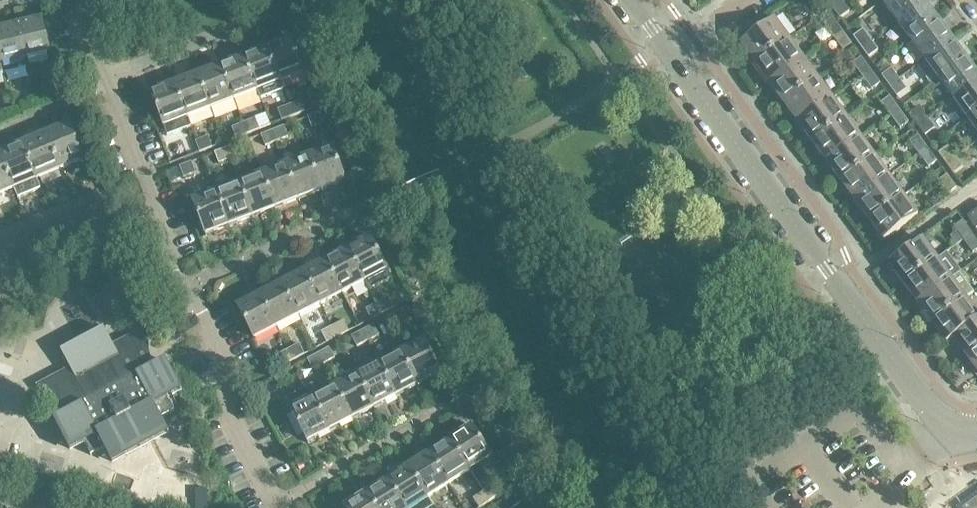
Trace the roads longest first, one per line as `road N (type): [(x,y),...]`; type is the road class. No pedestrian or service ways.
road 1 (tertiary): [(950,435),(670,53)]
road 2 (residential): [(283,507),(229,417),(224,367),(154,217),(110,93)]

